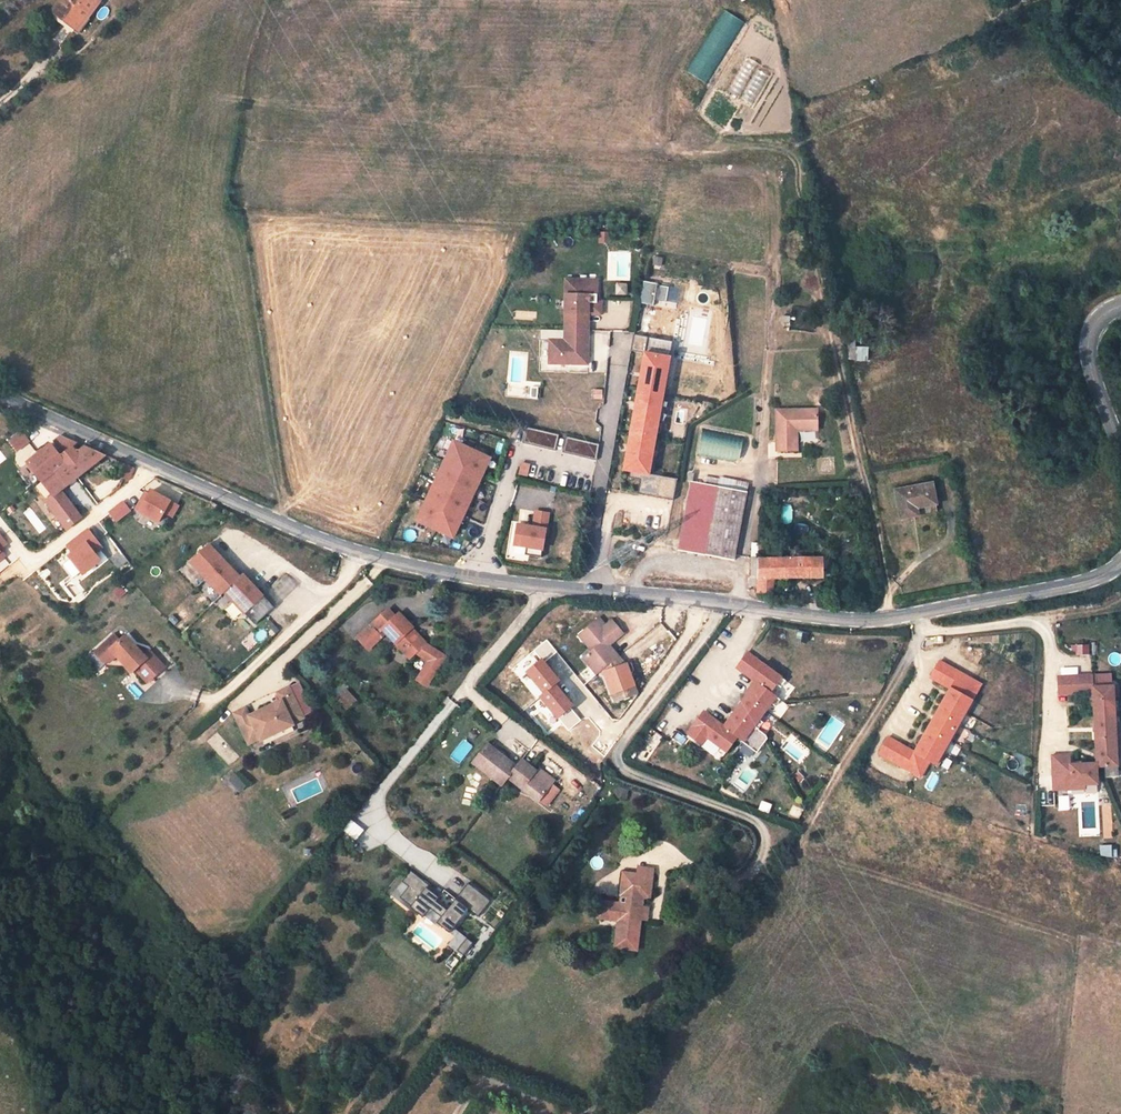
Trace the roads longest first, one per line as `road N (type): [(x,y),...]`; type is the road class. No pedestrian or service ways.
road 1 (tertiary): [(0,391),(330,541),(421,568),(522,584),(897,619),(1099,577),(1120,564)]
road 2 (track): [(925,625),(802,833)]
road 3 (tertiary): [(1120,449),(1088,355),(1096,324),(1120,305)]

